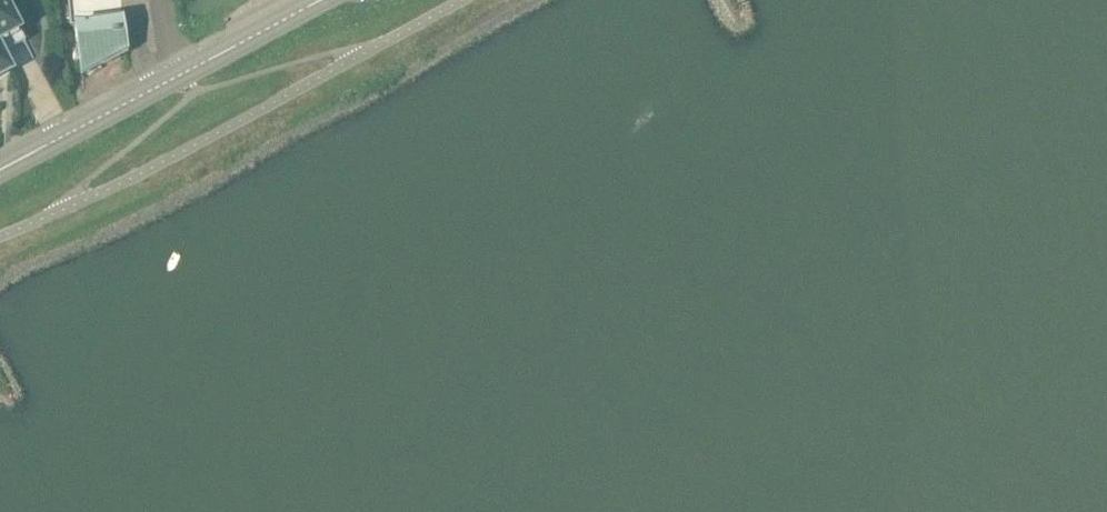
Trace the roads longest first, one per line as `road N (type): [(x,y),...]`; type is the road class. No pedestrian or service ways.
road 1 (tertiary): [(0,172),(321,0)]

